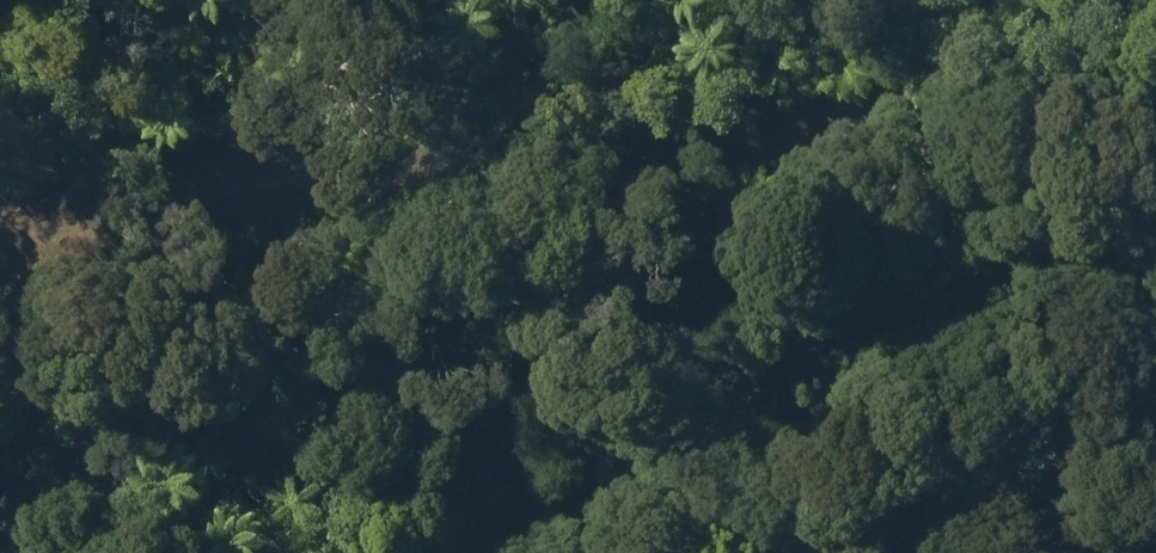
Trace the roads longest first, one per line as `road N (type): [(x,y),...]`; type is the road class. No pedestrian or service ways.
road 1 (track): [(0,281),(294,216),(599,209),(872,272)]
road 2 (track): [(436,552),(706,331),(872,272)]
road 3 (track): [(872,272),(1155,195)]

